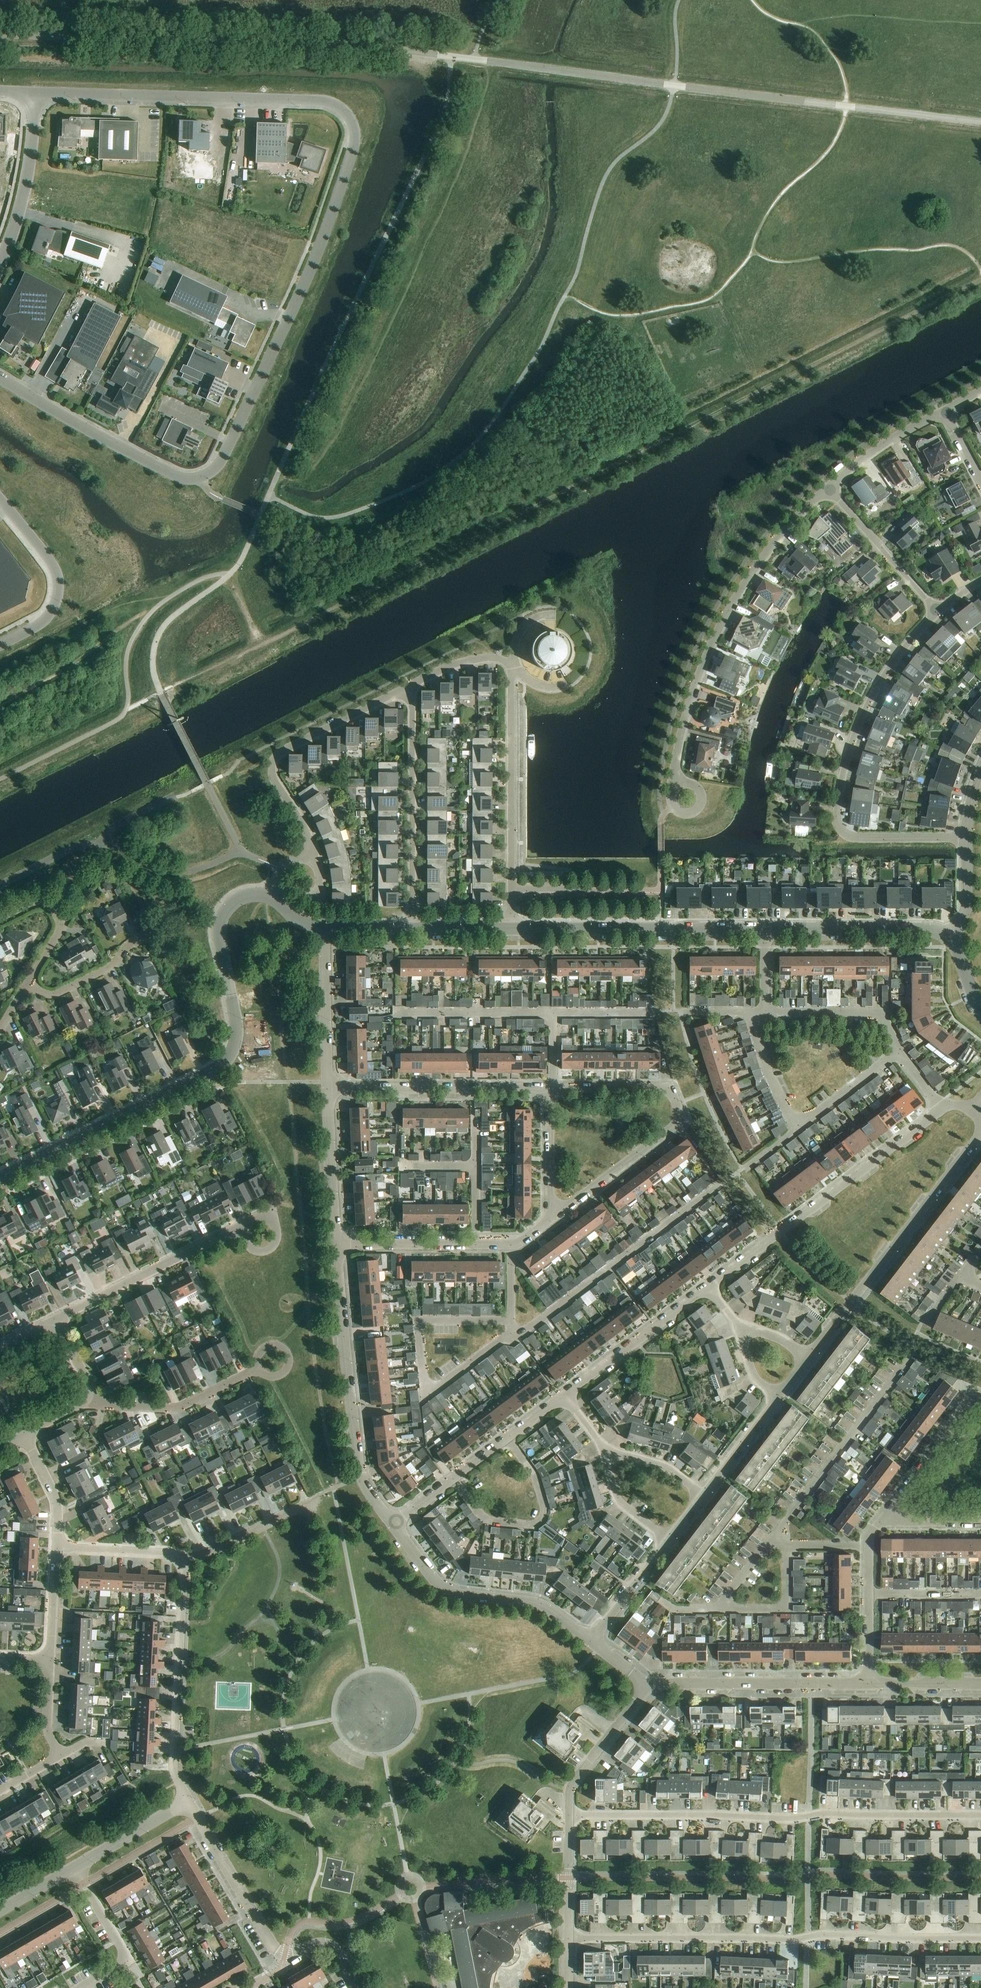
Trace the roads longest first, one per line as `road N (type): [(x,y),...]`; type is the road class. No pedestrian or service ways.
road 1 (unclassified): [(0,35),(357,46),(980,122)]
road 2 (residential): [(0,378),(176,476),(212,472),(312,265),(356,141),(347,116),(330,103),(35,93)]
road 3 (track): [(980,281),(263,646)]
road 4 (tertiary): [(0,1178),(227,1061),(238,1033),(221,919),(237,901),(269,896)]
road 5 (residential): [(980,1817),(568,1816)]
road 6 (residential): [(570,1938),(980,1939)]
road 7 (residential): [(966,840),(859,837),(839,826),(836,811),(863,714),(937,612)]
road 8 (residential): [(673,782),(714,639),(773,545),(830,489)]
road 9 (residential): [(510,890),(512,672),(494,663),(456,665),(408,691)]
road 10 (residential): [(547,1089),(667,1087),(683,1120),(552,1219)]
road 11 (residential): [(942,1106),(709,1287)]
road 12 (residential): [(980,1133),(808,1360)]
road 13 (residential): [(511,1320),(421,1321),(426,1395),(501,1338),(517,1337)]
road 14 (tertiary): [(510,929),(765,929)]
road 15 (residential): [(408,691),(274,762),(314,857)]
road 16 (residential): [(202,1824),(278,1952),(332,1947),(359,1987)]
road 17 (residential): [(517,1337),(716,1187)]
road 18 (residential): [(189,1801),(173,1761),(179,1561)]
road 19 (residential): [(393,1524),(441,1586),(542,1606),(591,1642)]
road 20 (residential): [(412,929),(408,691)]
road 21 (residential): [(361,1475),(336,1243)]
road 22 (residential): [(869,1684),(643,1684)]
road 23 (residential): [(907,1363),(773,1538)]
road 24 (residential): [(331,1087),(547,1089)]
road 25 (residential): [(57,1320),(244,1230)]
road 26 (residential): [(453,1479),(491,1522),(539,1523),(546,1510),(539,1488),(508,1438)]
road 27 (residential): [(0,645),(49,615),(58,588),(51,563),(0,501)]
road 28 (tertiary): [(765,929),(923,929),(947,937)]
road 29 (residential): [(88,1395),(107,1405),(177,1408),(258,1368)]
road 30 (residential): [(709,1287),(564,1395)]
road 31 (residential): [(35,93),(29,167),(0,264)]
road 32 (residential): [(510,1244),(336,1243)]
road 33 (residential): [(937,612),(830,489)]
road 34 (residential): [(82,1987),(129,1960),(75,1867)]
road 35 (residential): [(899,1052),(885,1015),(766,1013)]
road 36 (residential): [(331,1087),(326,929)]
road 37 (residential): [(336,1243),(331,1087)]
road 38 (residential): [(643,1684),(571,1786),(568,1816)]
road 39 (residential): [(888,1513),(980,1400)]
road 40 (residential): [(26,985),(59,920),(43,902),(0,921)]
road 41 (residential): [(26,985),(56,993),(110,967),(149,935)]
road 42 (residential): [(830,489),(882,446),(947,411)]
road 43 (residential): [(179,1561),(307,1506)]
road 44 (residential): [(75,1867),(189,1801)]
road 45 (residential): [(547,1089),(552,1219)]
road 46 (residential): [(797,1128),(899,1052)]
road 47 (residential): [(726,1609),(787,1612),(787,1547)]
road 48 (residential): [(666,1542),(591,1642)]
road 49 (residential): [(749,1013),(797,1128)]
road 50 (residential): [(24,1434),(59,1505),(56,1550)]
road 51 (residential): [(179,1561),(56,1550)]
road 52 (residential): [(568,1816),(570,1938)]
road 53 (residential): [(778,1397),(704,1494)]

